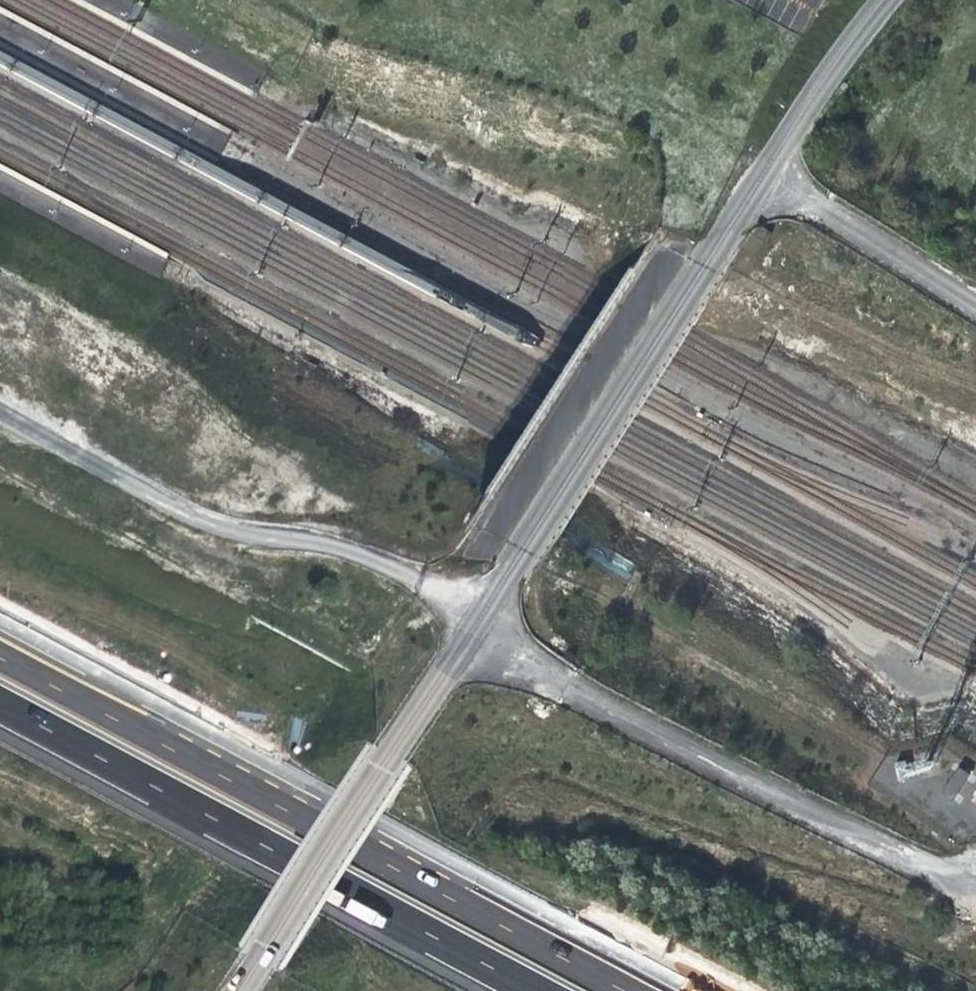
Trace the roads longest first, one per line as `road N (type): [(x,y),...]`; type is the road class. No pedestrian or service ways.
road 1 (tertiary): [(246,990),(834,64),(884,0)]
road 2 (motorway): [(641,990),(0,649)]
road 3 (motorway): [(0,704),(538,990)]

